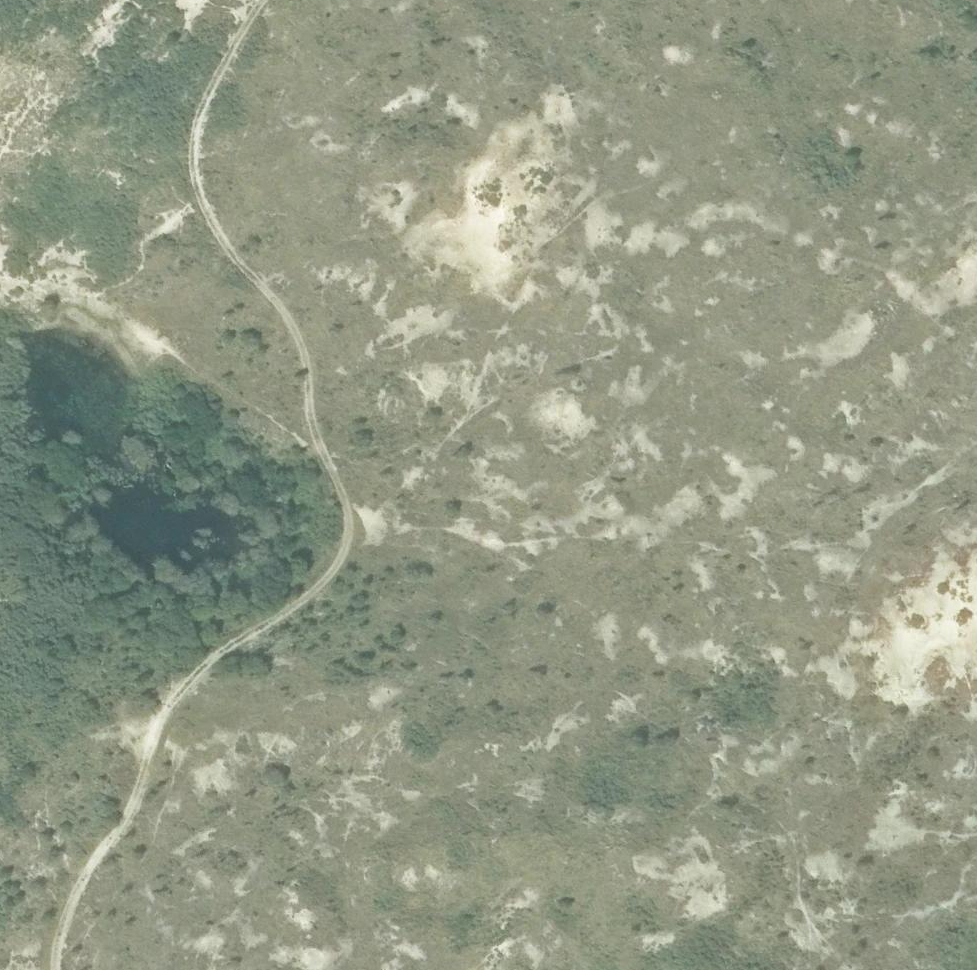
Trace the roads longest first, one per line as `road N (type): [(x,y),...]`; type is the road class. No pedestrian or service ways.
road 1 (track): [(55,969),(71,896),(131,808),(178,694),(206,661),(325,577),(342,559),(351,528),(319,448),(307,370),(288,315),(232,256),(197,192),(199,108),(262,0)]

